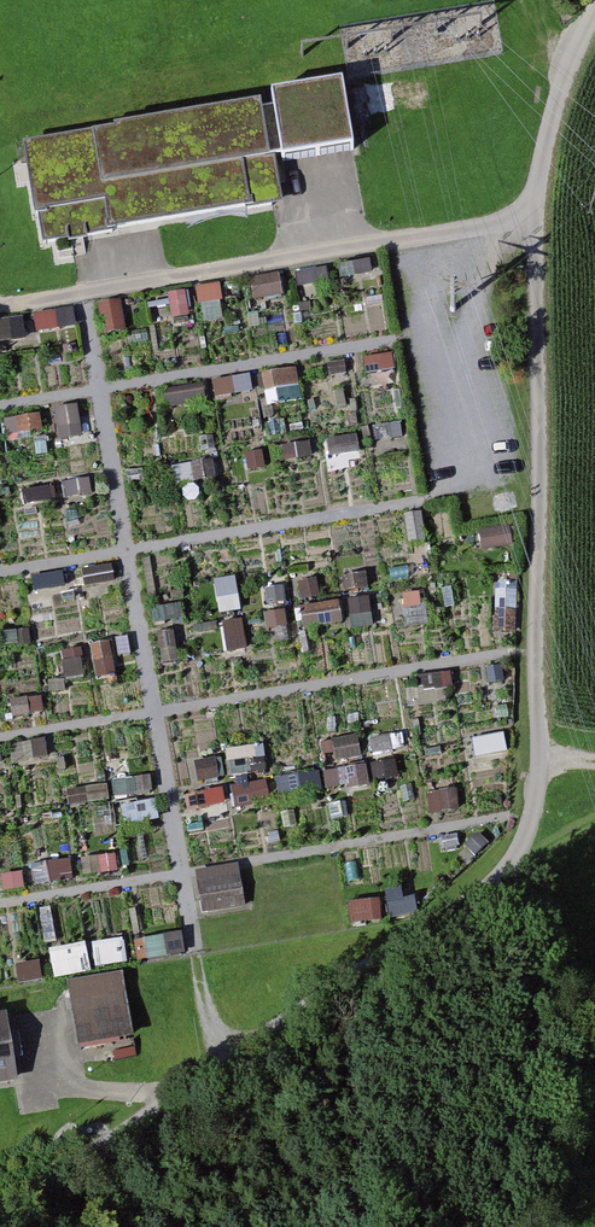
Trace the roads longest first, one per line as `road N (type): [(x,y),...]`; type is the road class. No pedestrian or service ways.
road 1 (track): [(0,1221),(485,893),(521,849),(539,753),(536,208)]
road 2 (track): [(82,293),(205,1014),(236,1060)]
road 3 (track): [(0,306),(476,227),(536,208)]
road 4 (unclassified): [(594,10),(561,81),(536,208)]

